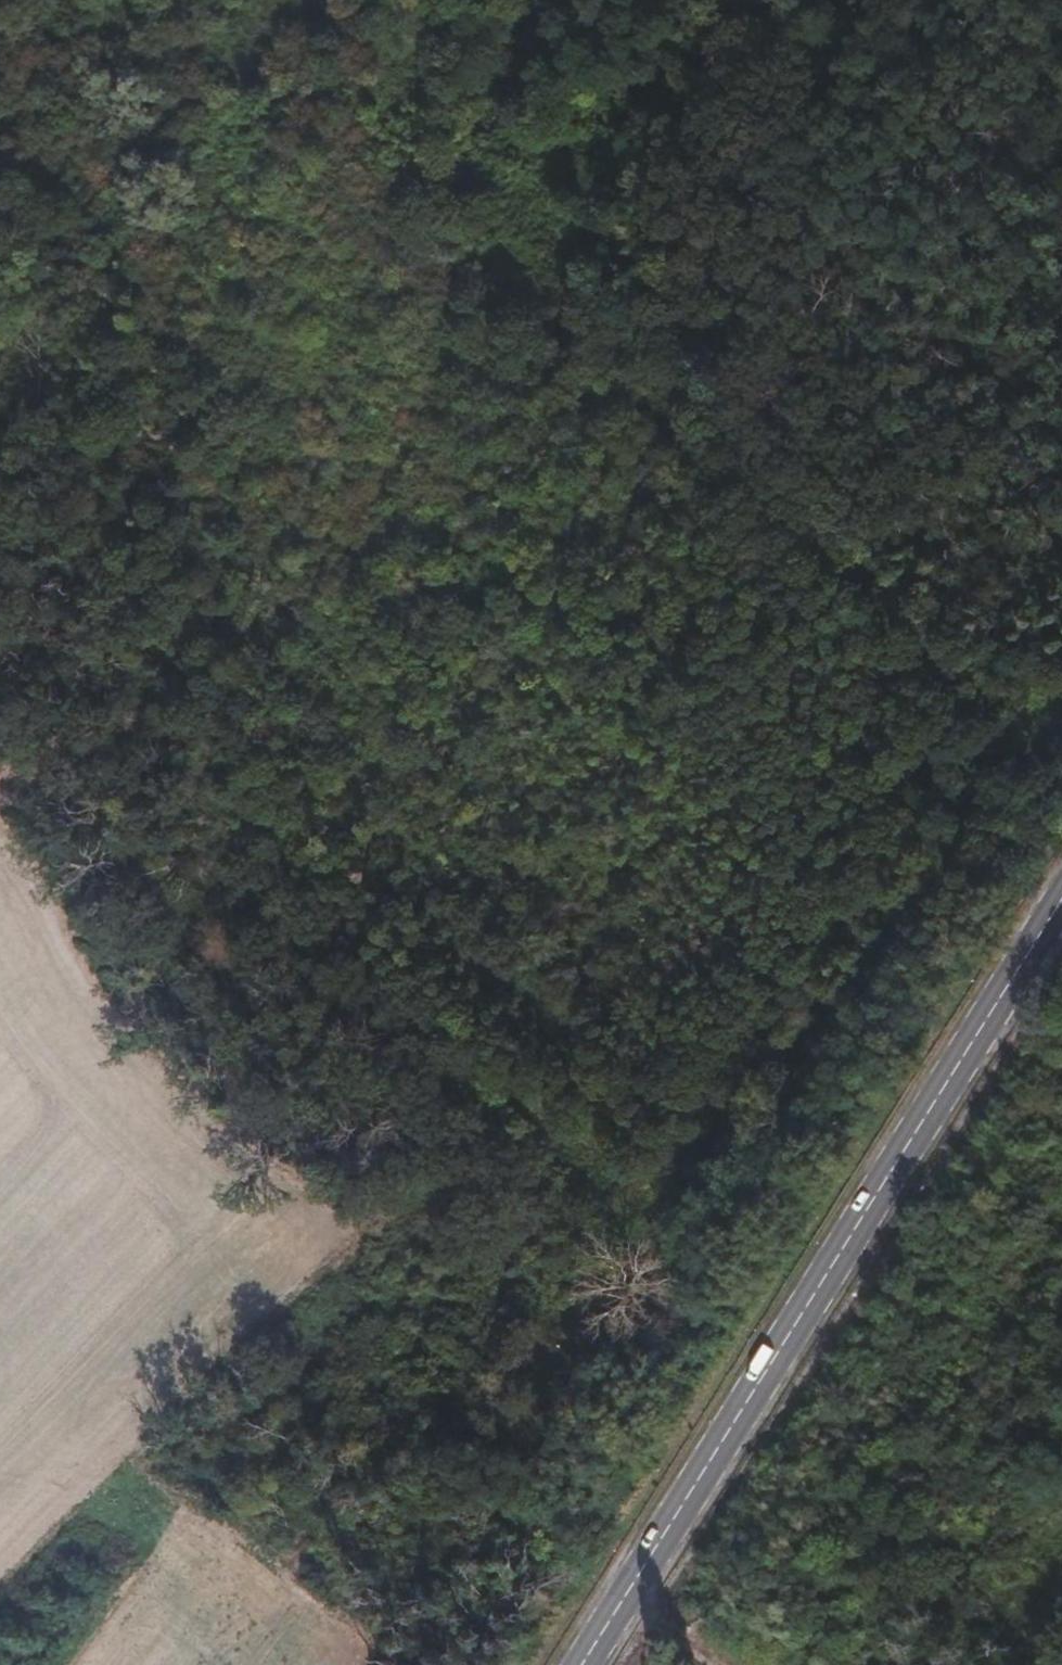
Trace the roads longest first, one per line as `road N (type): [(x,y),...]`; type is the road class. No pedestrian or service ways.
road 1 (secondary): [(1061,902),(583,1664)]

